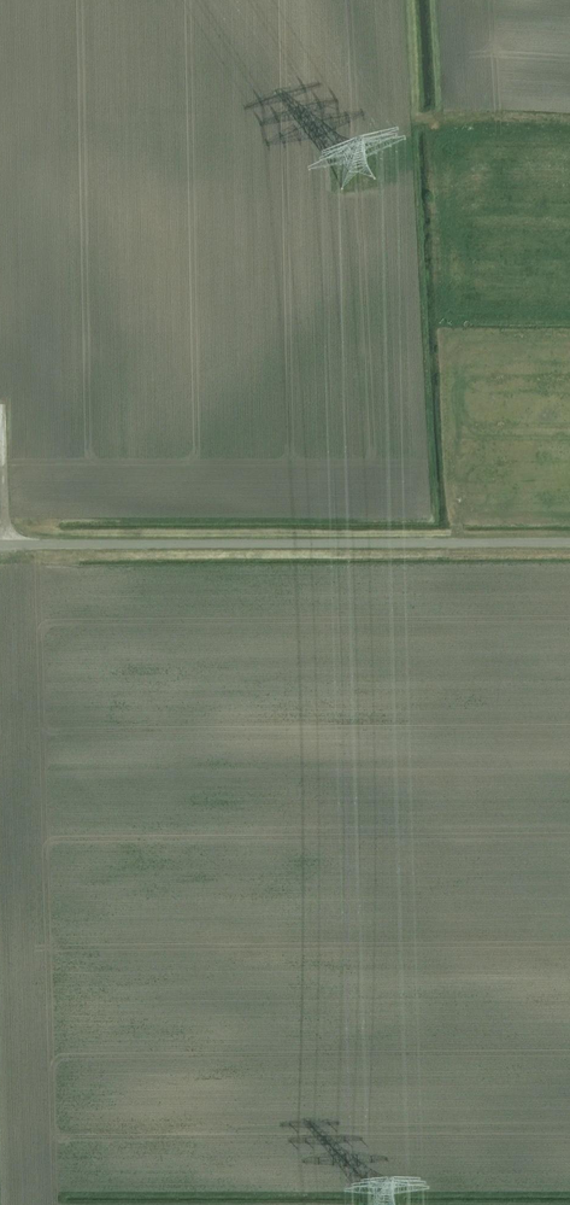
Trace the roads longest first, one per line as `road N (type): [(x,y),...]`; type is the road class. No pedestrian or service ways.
road 1 (unclassified): [(569,543),(0,543)]

